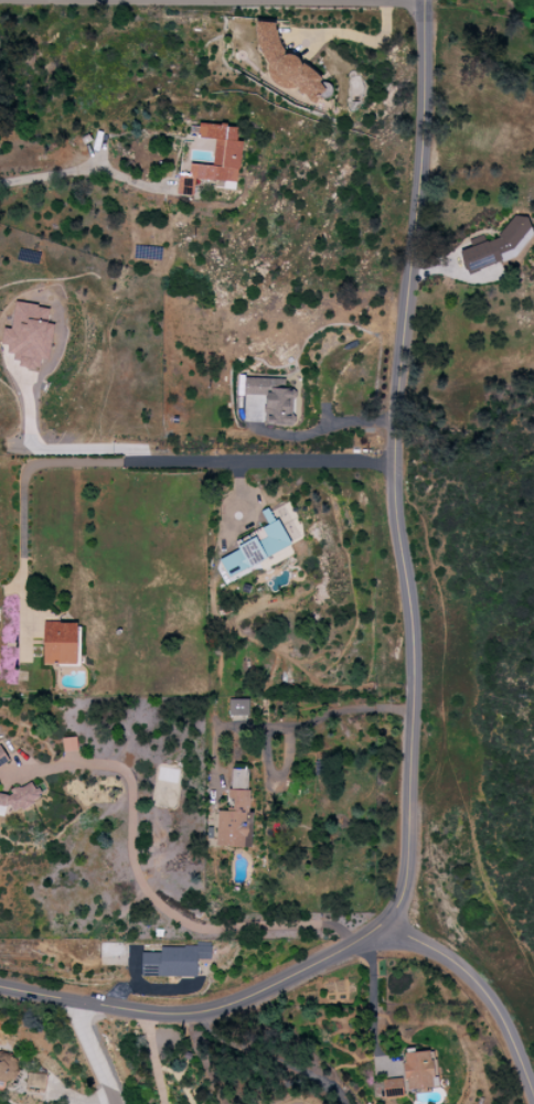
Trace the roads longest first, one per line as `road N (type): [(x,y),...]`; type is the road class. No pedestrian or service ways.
road 1 (residential): [(392,930),(407,901),(413,806),(414,633),(396,461),(420,197),(426,0)]
road 2 (residential): [(392,930),(441,956),(484,995),(504,1022),(533,1100)]
road 3 (residential): [(199,1011),(392,930)]
road 4 (residential): [(0,985),(167,1014),(199,1011)]

